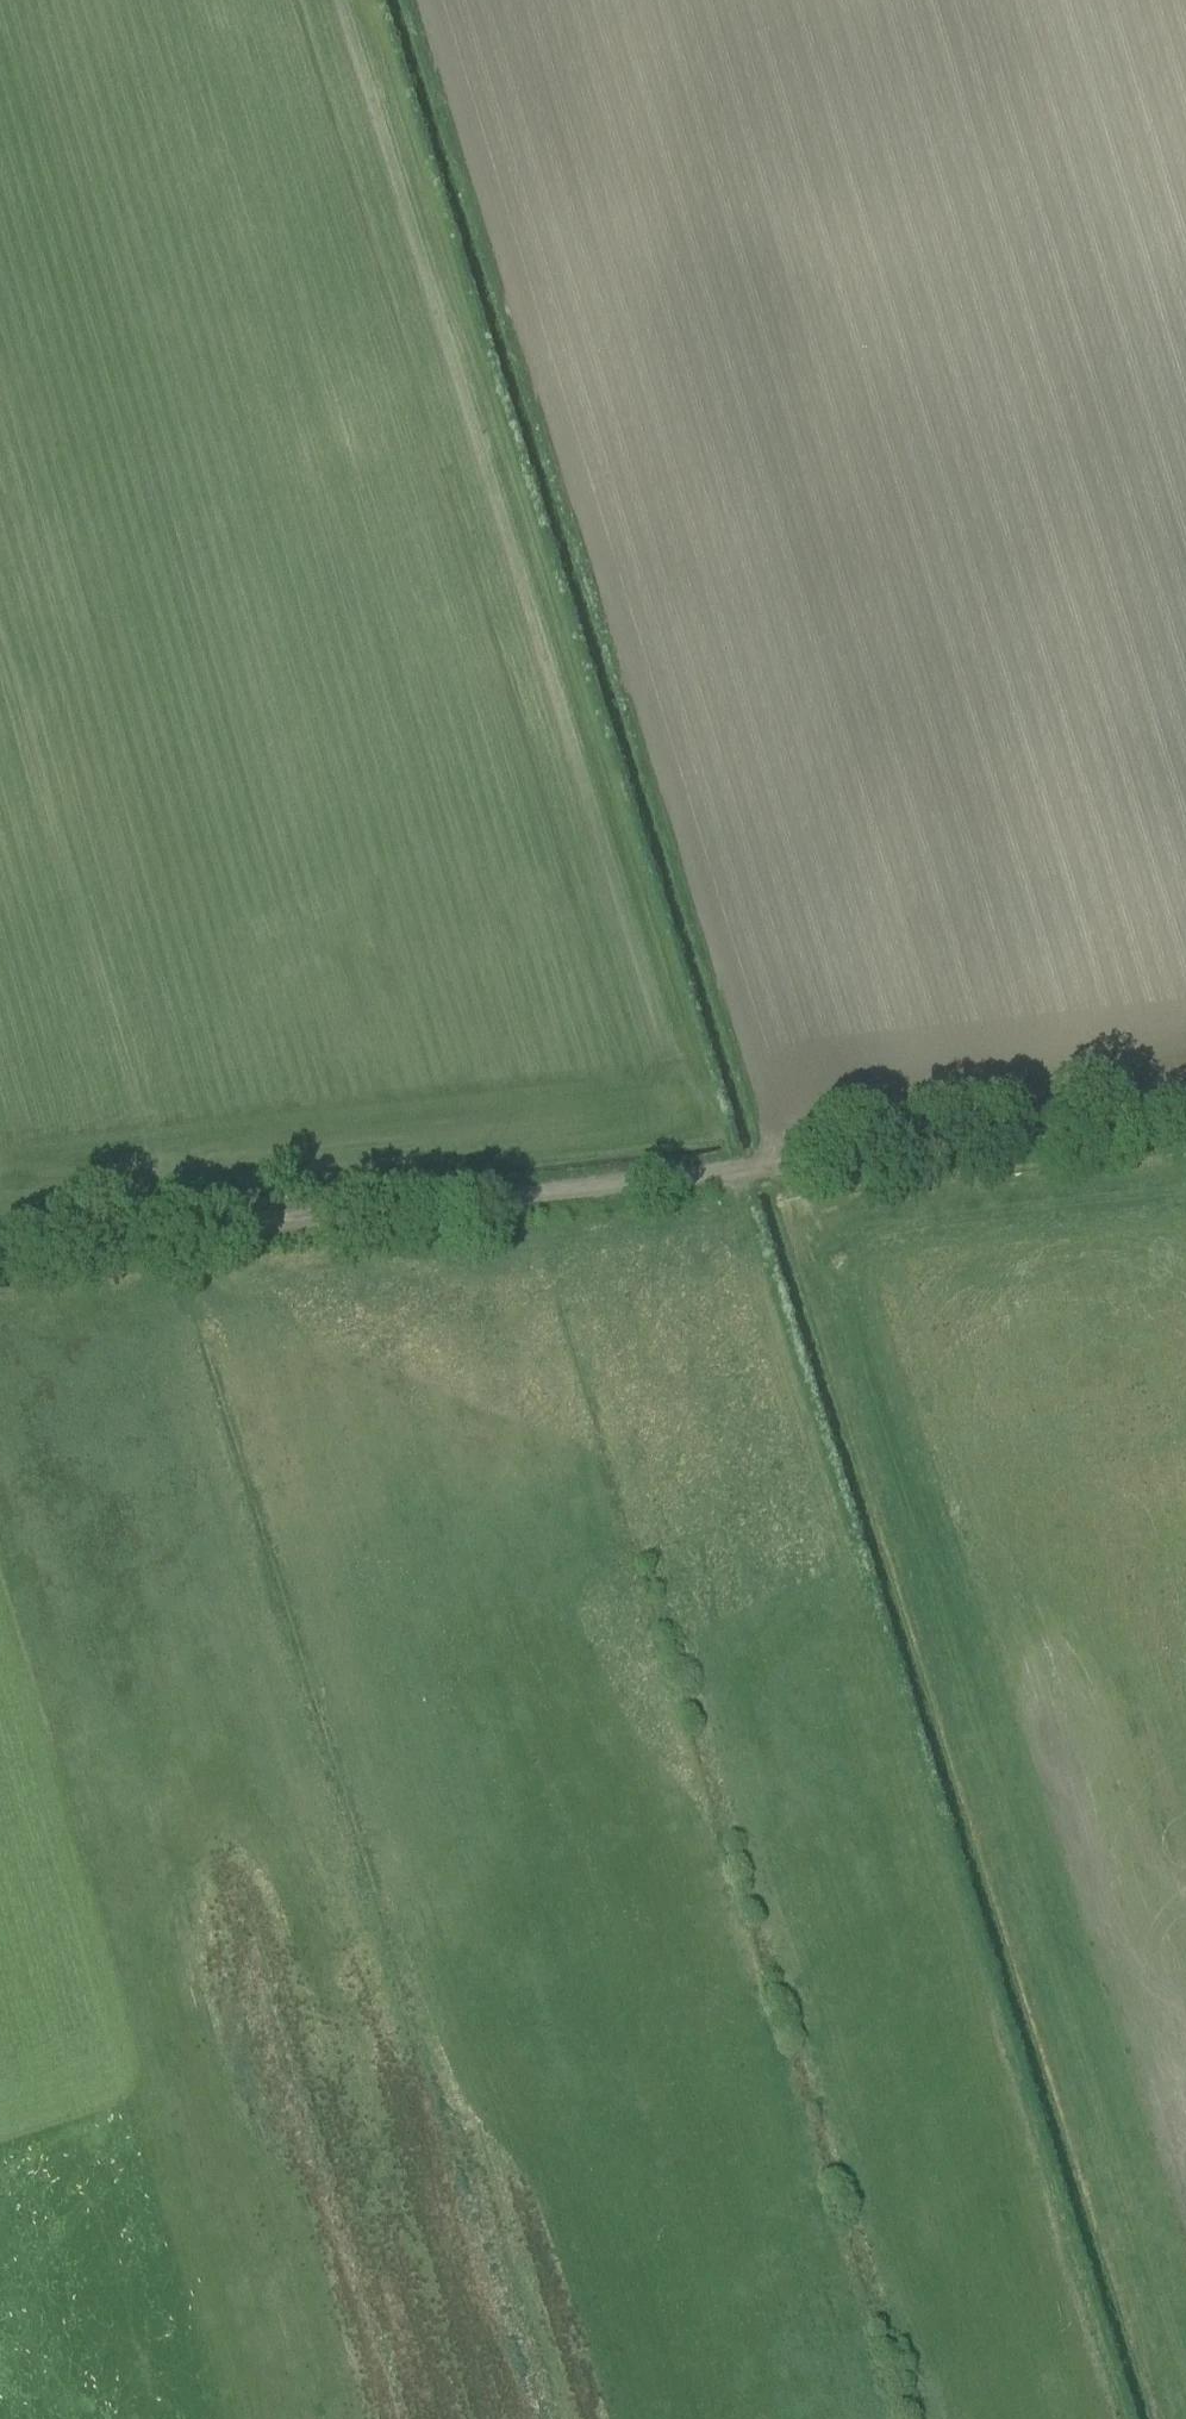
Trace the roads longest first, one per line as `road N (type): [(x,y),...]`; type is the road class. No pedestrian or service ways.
road 1 (track): [(779,1167),(855,1358),(1152,2293),(1185,2378)]
road 2 (track): [(0,1256),(779,1167)]
road 3 (track): [(779,1167),(1185,1124)]

